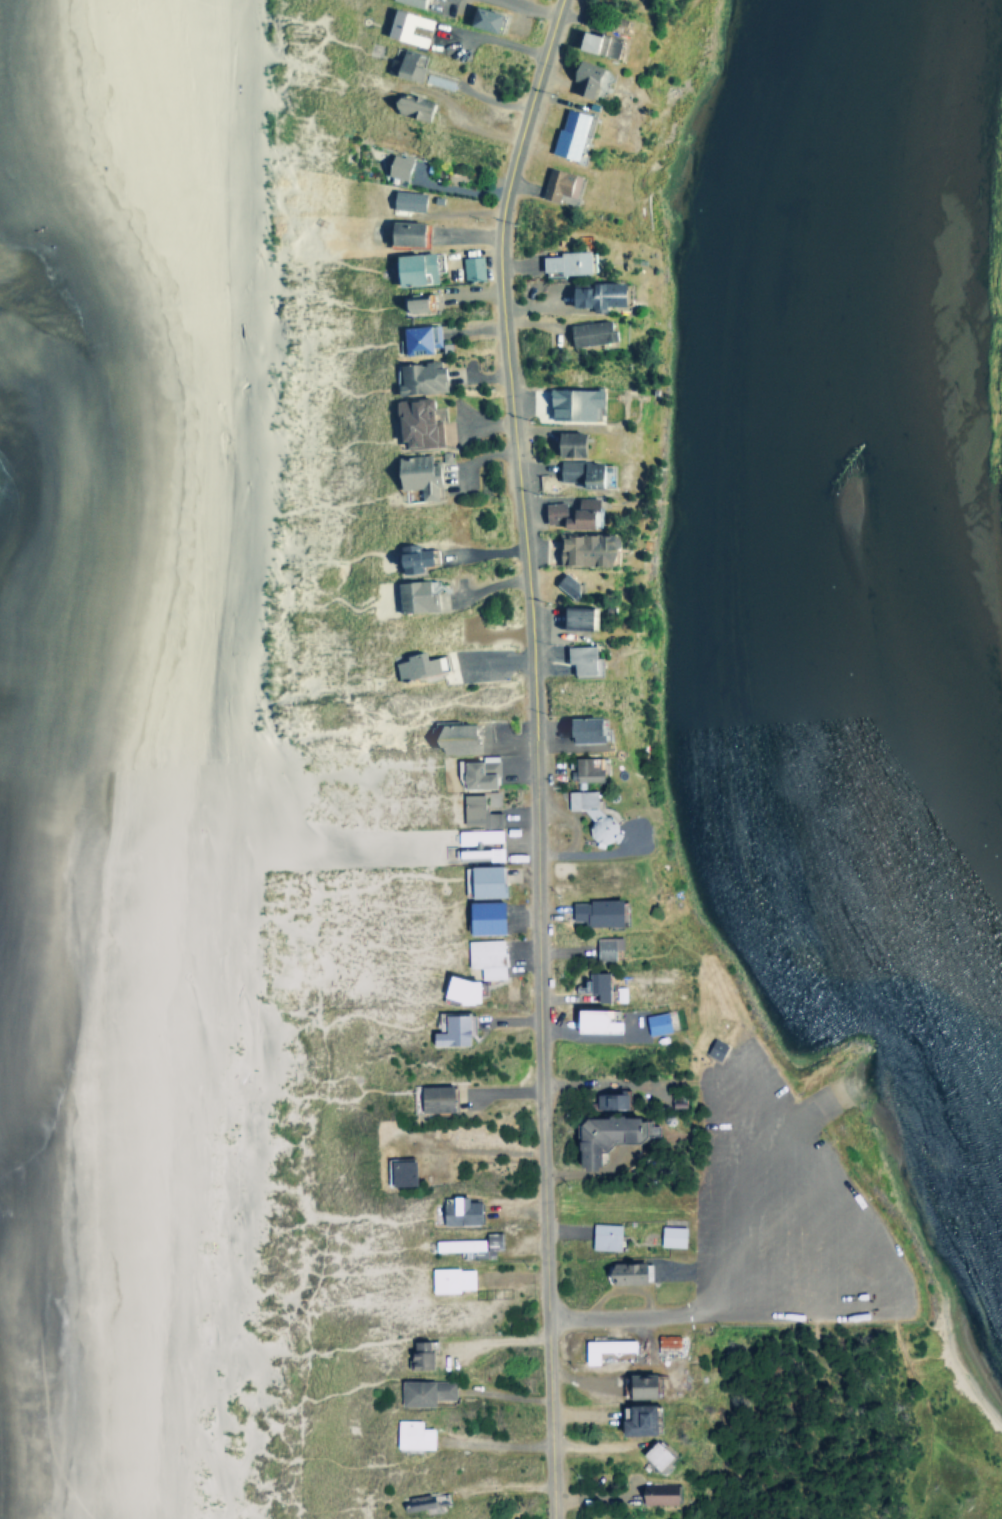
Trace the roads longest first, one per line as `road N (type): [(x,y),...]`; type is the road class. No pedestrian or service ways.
road 1 (residential): [(540,1060),(533,672),(499,266),(509,169),(559,0)]
road 2 (residential): [(540,1060),(554,1518)]

